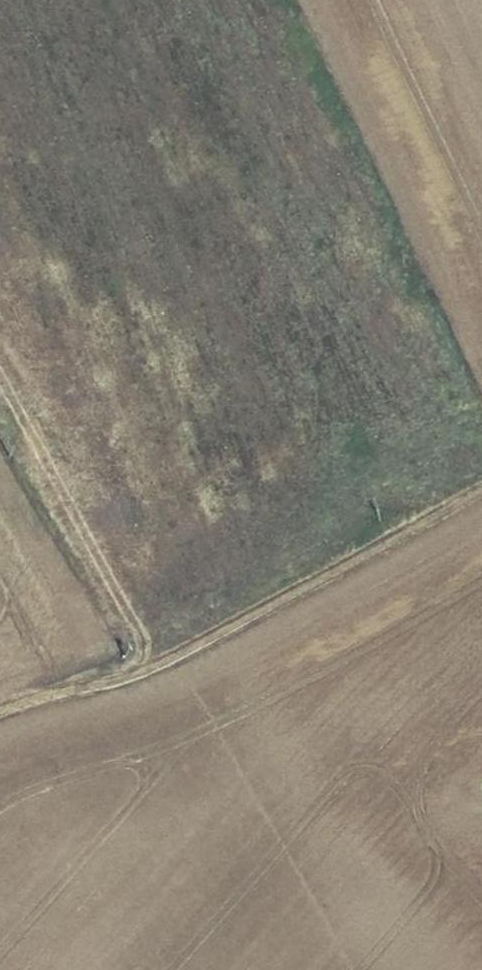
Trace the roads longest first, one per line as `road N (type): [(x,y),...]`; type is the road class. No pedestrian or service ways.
road 1 (track): [(481,489),(143,674),(88,688),(19,684),(0,696)]

